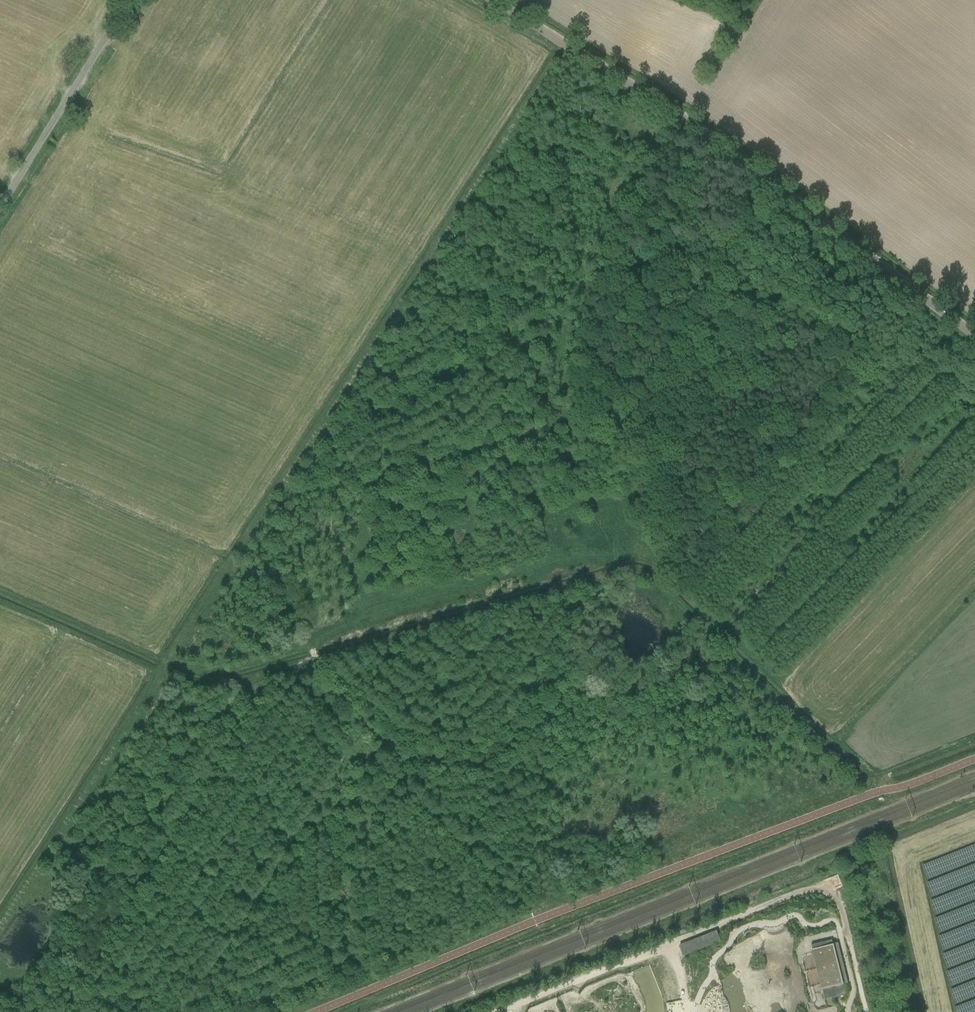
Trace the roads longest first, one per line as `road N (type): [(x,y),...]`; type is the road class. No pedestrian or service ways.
road 1 (track): [(312,643),(555,564),(547,526),(586,510),(540,381),(539,287),(558,192),(630,114)]
road 2 (unclassified): [(974,338),(724,151),(488,0)]
road 3 (track): [(539,287),(496,307),(468,352),(420,394),(352,423),(325,445),(283,496),(276,574),(288,612),(285,633),(294,645),(312,643),(319,673)]
road 4 (track): [(316,661),(261,678),(190,728),(96,871),(89,909),(69,917),(69,963),(118,998)]
road 5 (unclassified): [(131,0),(0,205)]

